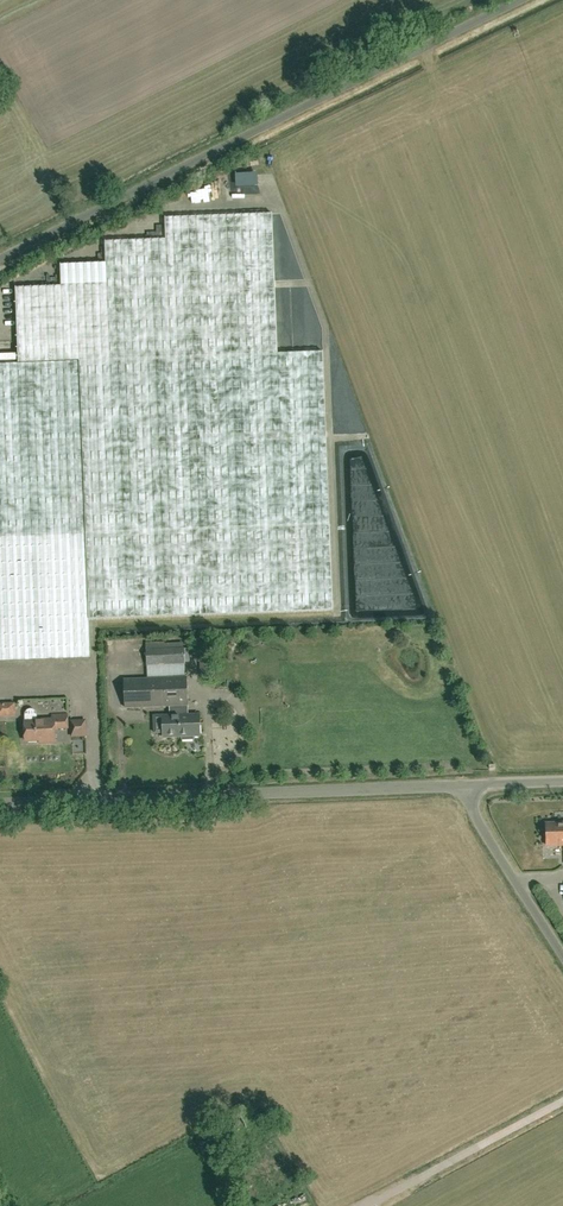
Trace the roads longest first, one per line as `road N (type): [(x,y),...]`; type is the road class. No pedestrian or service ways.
road 1 (unclassified): [(0,257),(525,0)]
road 2 (unclassified): [(0,802),(468,787)]
road 3 (unclassified): [(562,954),(476,818),(468,787)]

